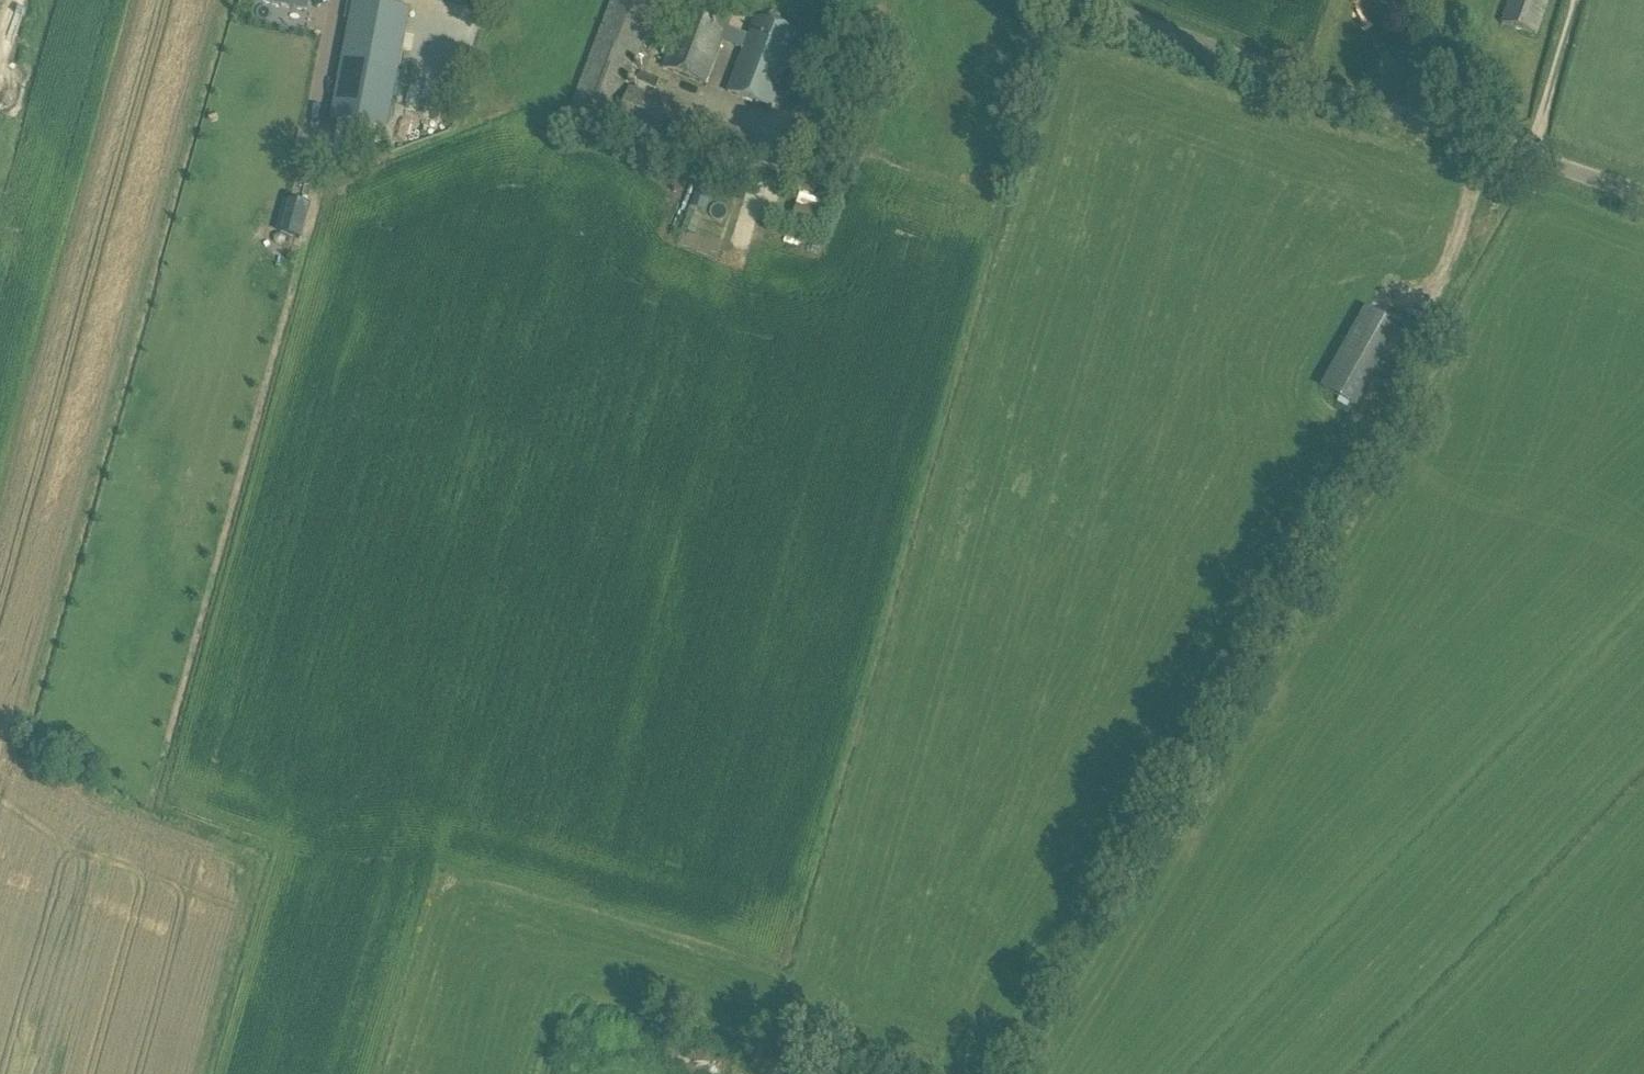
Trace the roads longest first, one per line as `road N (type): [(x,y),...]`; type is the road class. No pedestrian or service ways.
road 1 (unclassified): [(1643,196),(1072,0)]

